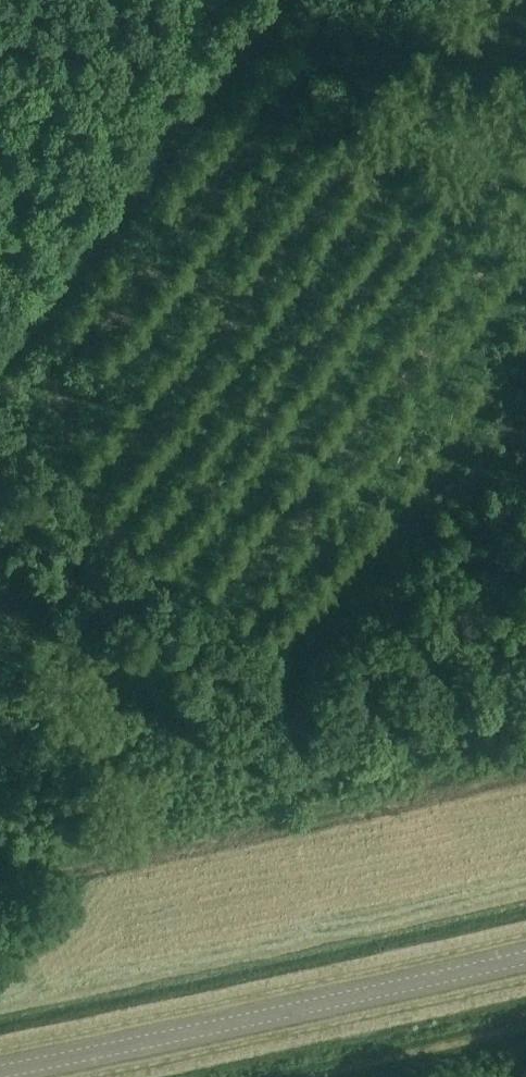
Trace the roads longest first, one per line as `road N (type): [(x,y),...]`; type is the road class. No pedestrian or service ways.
road 1 (tertiary): [(0,1072),(525,958)]
road 2 (track): [(299,1076),(525,1029)]

